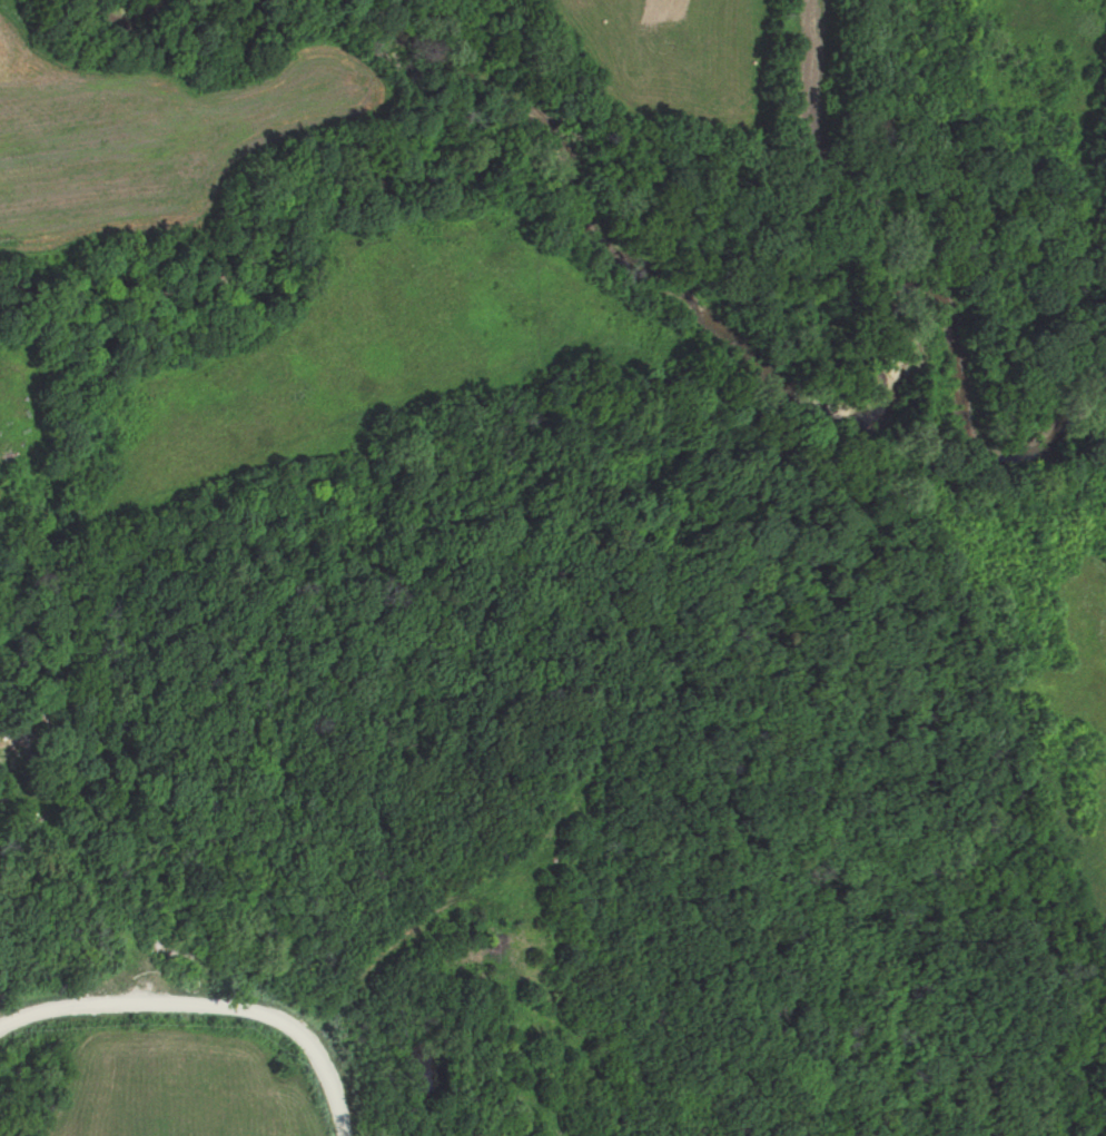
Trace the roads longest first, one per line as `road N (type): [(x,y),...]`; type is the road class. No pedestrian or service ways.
road 1 (residential): [(0,1030),(117,1009),(263,1015),(309,1045),(344,1135)]

